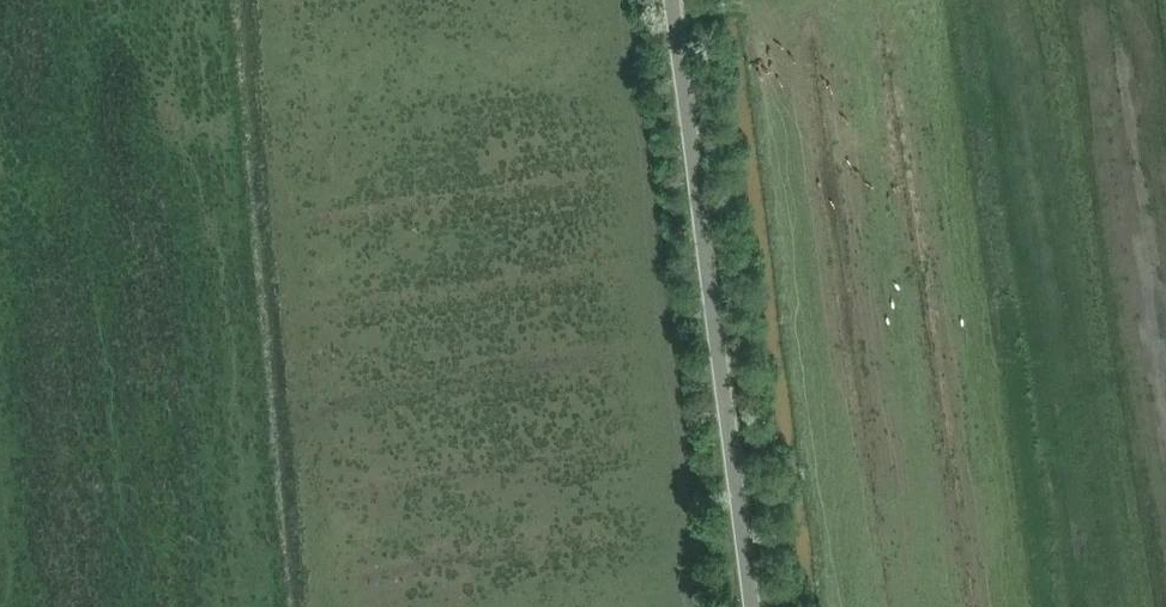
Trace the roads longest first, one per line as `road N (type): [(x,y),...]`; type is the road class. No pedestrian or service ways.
road 1 (unclassified): [(753,606),(672,0)]

